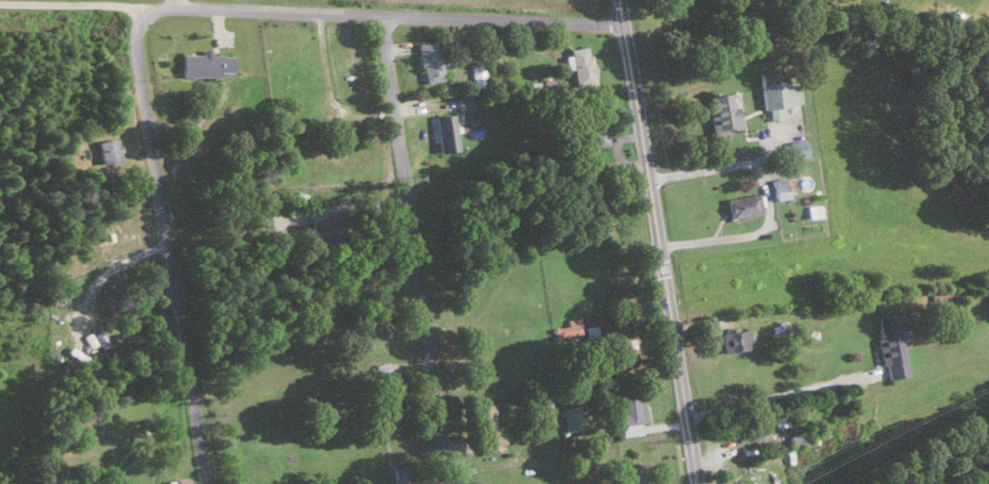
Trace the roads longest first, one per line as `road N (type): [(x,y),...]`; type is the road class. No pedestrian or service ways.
road 1 (residential): [(0,3),(621,24)]
road 2 (residential): [(695,483),(617,0)]
road 3 (residential): [(151,7),(134,43),(138,82),(204,483)]
road 4 (residential): [(449,483),(379,15)]

